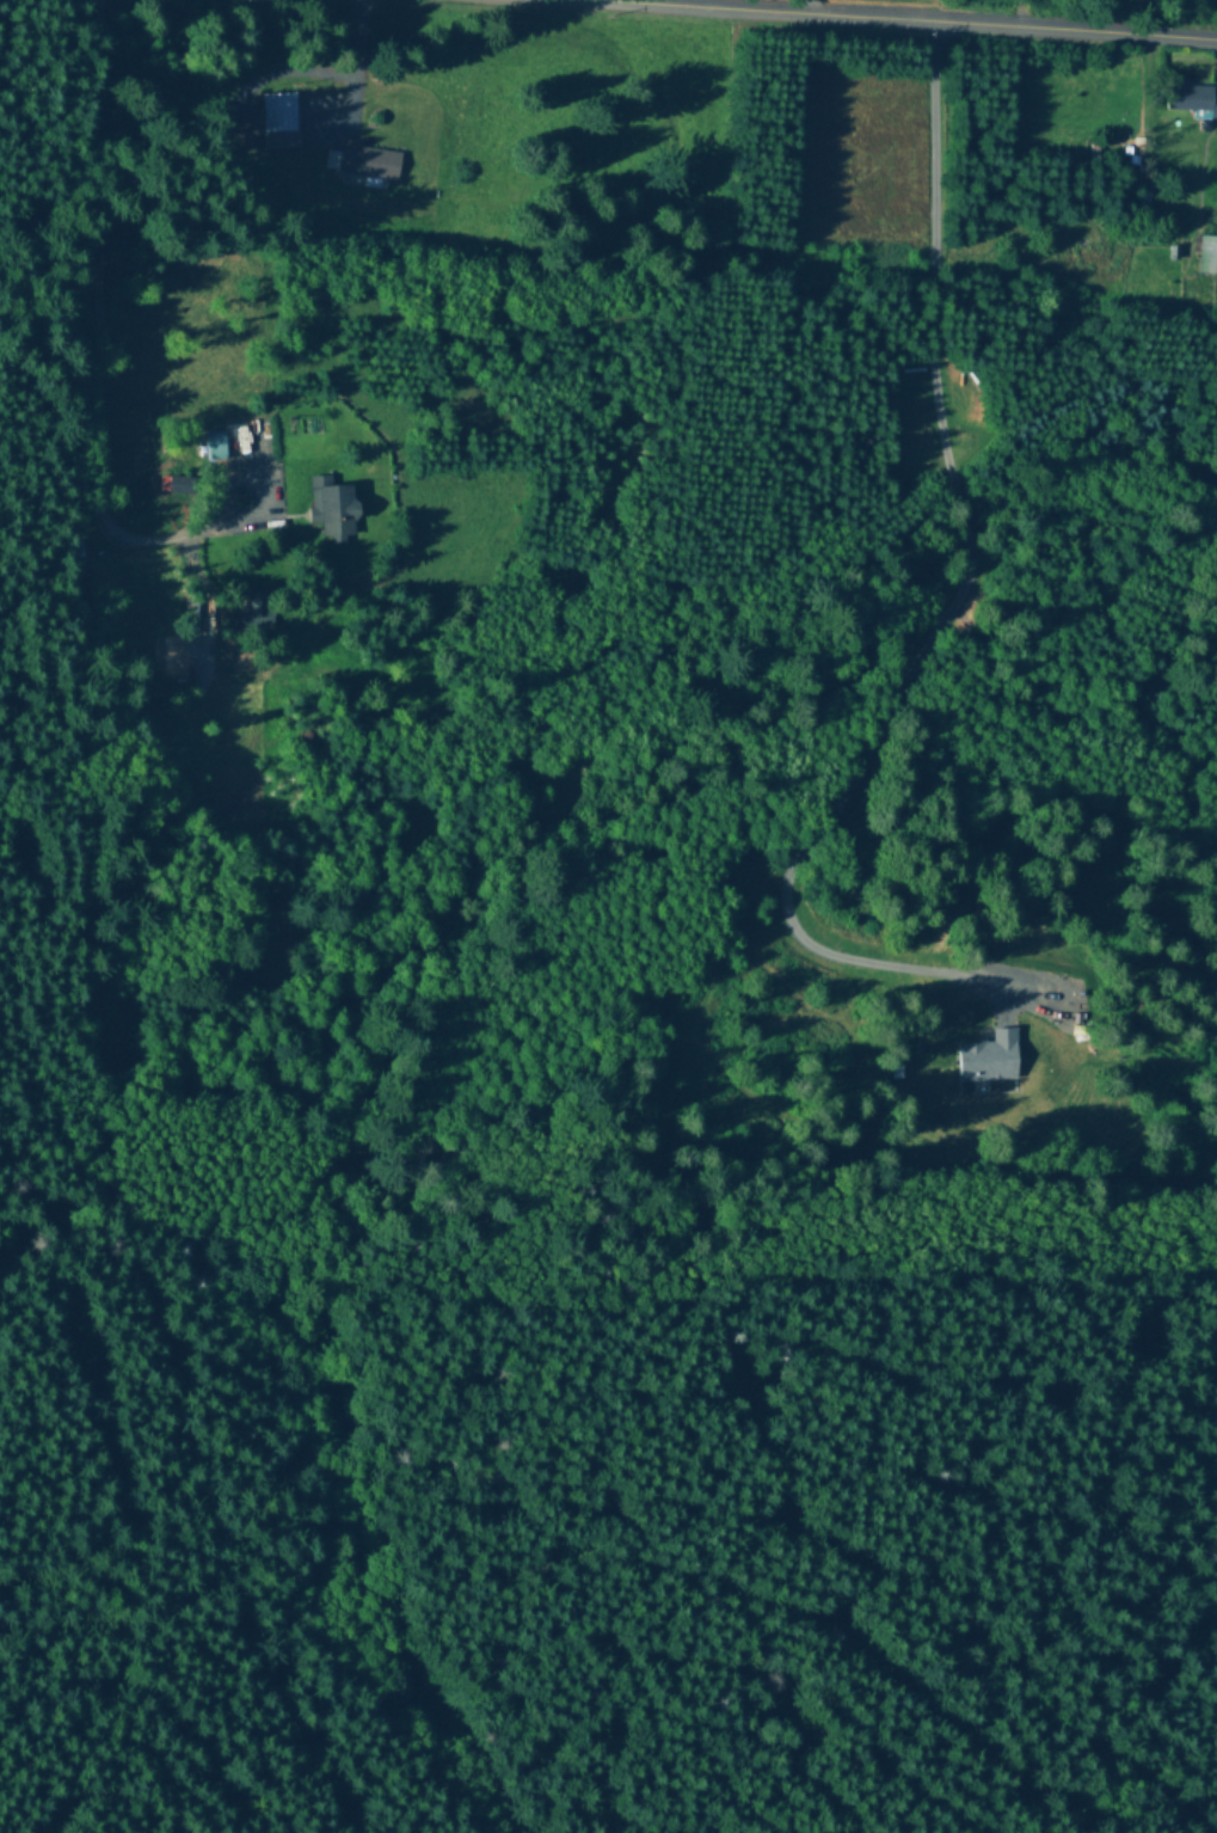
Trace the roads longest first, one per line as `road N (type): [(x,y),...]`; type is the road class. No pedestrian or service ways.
road 1 (residential): [(382,0),(1216,39)]

